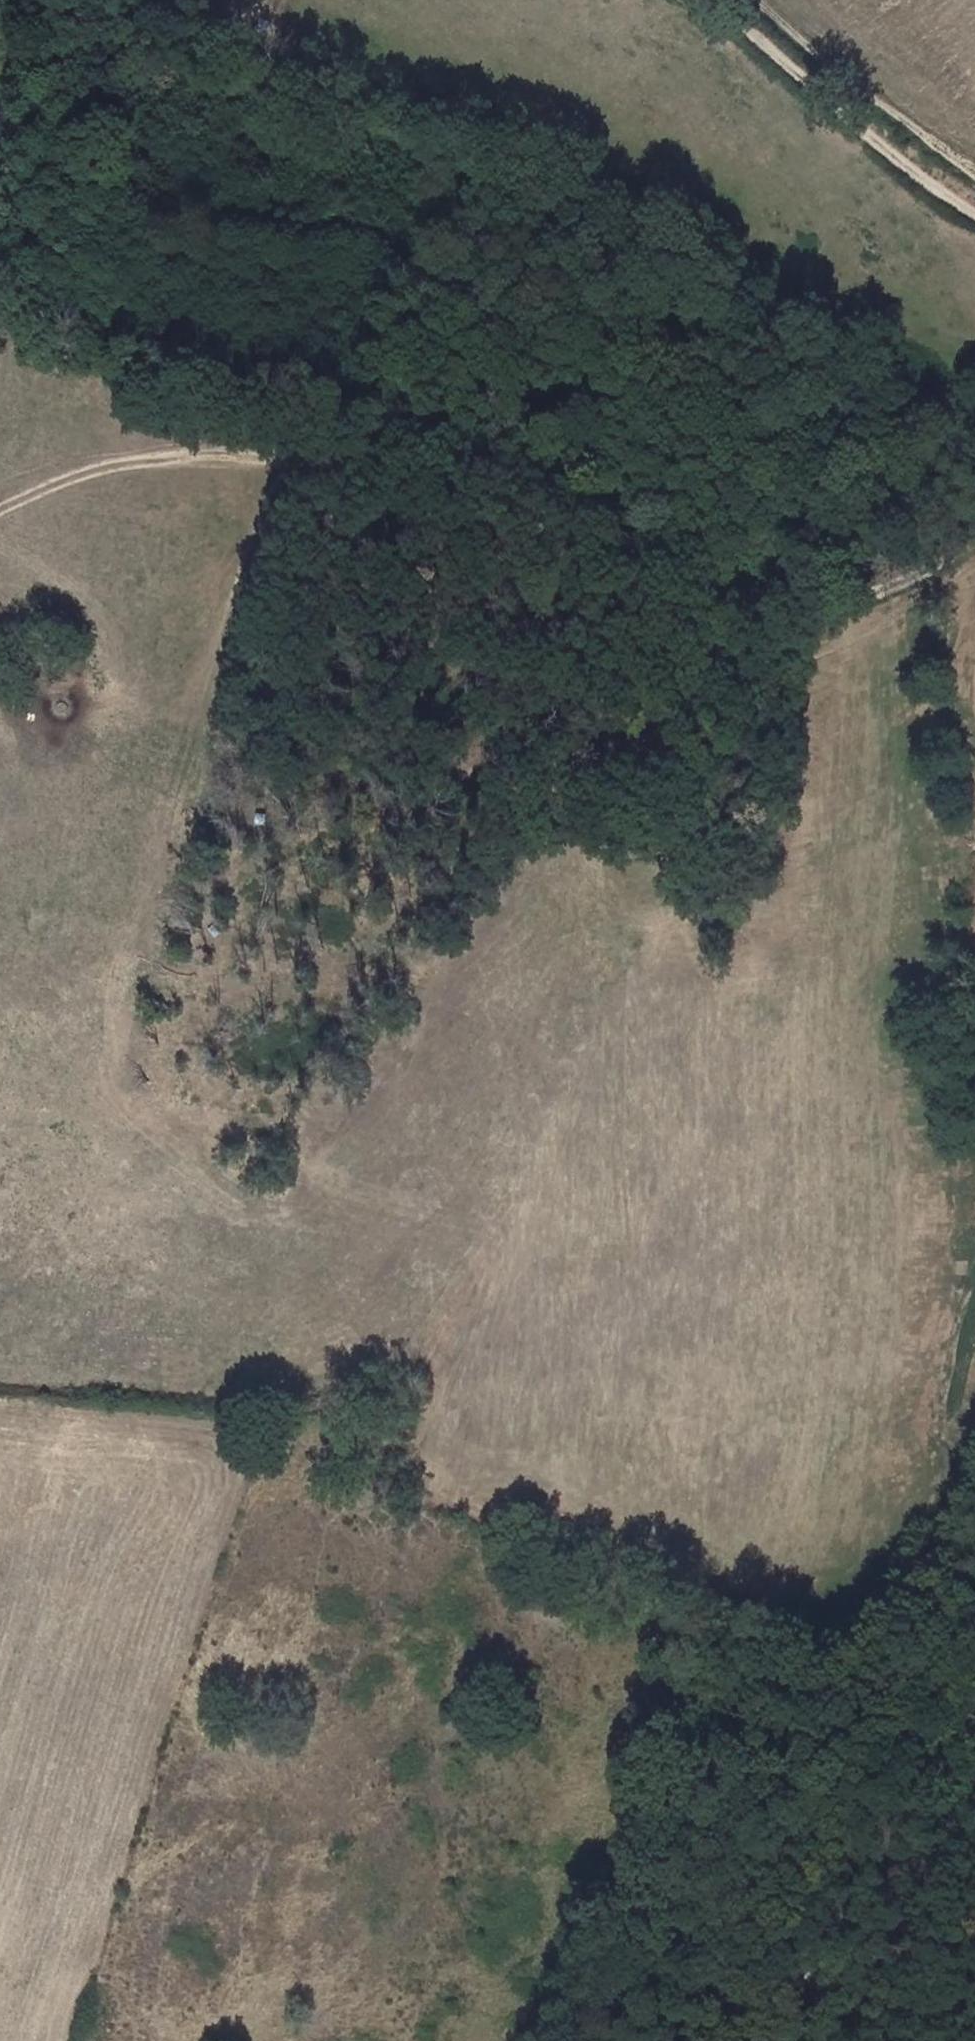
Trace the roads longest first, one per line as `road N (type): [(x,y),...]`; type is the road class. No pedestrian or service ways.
road 1 (track): [(803,2030),(842,1832),(906,1690),(974,1591)]
road 2 (track): [(974,1707),(894,1836),(799,2040)]
road 3 (track): [(722,0),(880,144),(974,214)]

